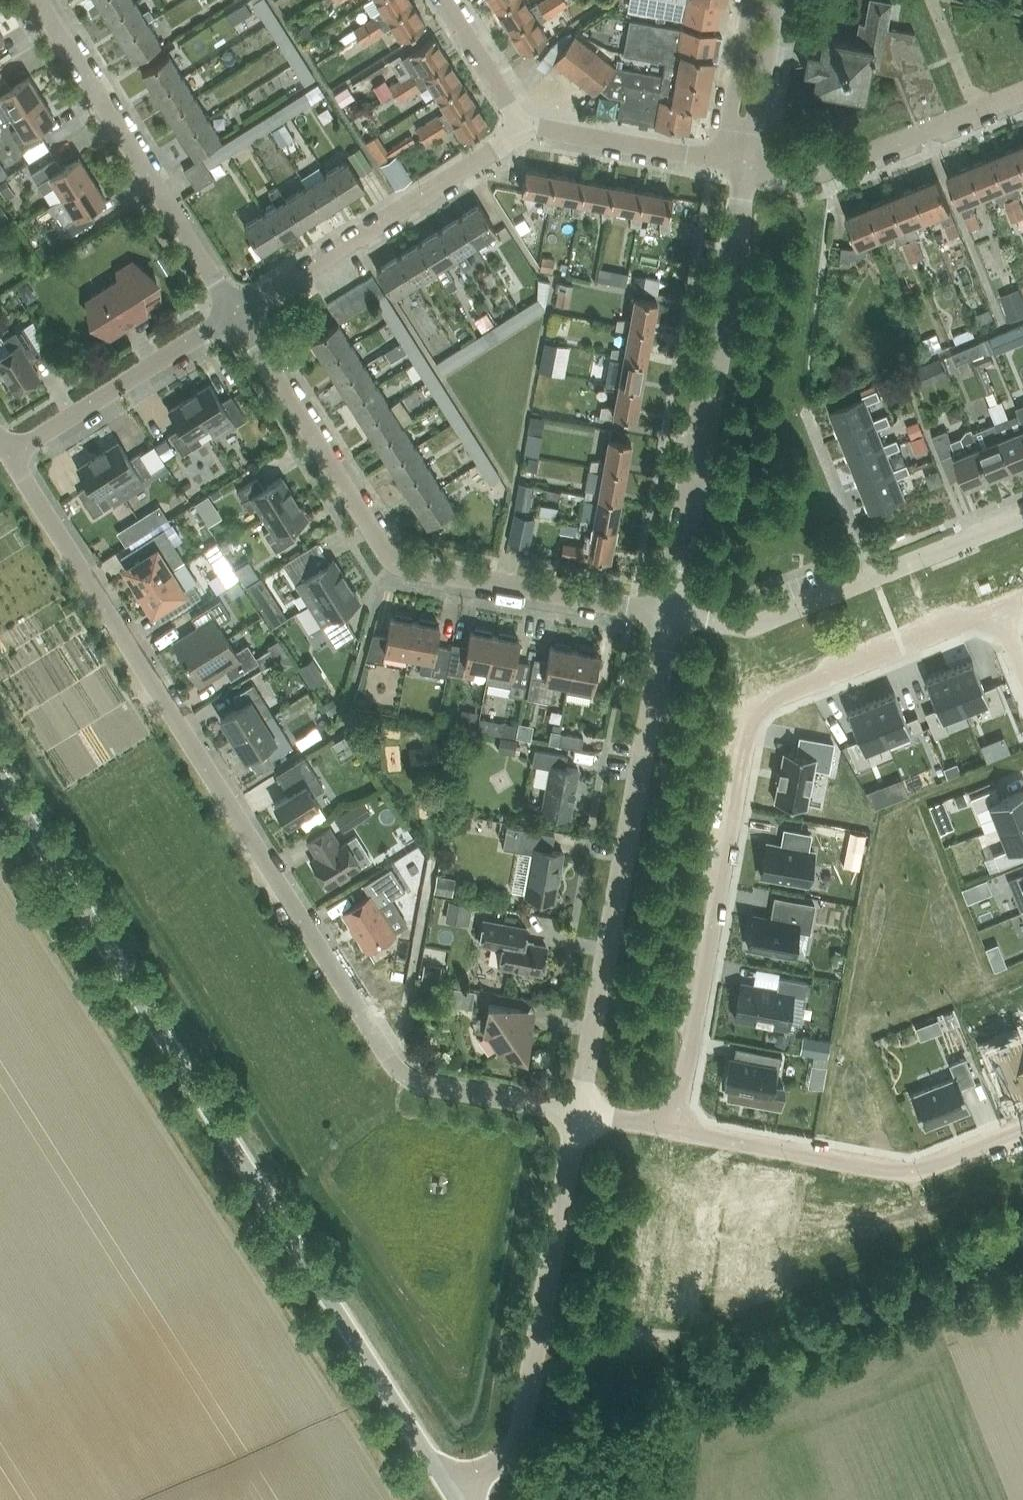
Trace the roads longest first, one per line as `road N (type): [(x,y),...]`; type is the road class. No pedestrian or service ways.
road 1 (residential): [(578,1113),(420,1085),(394,1067),(10,456)]
road 2 (unclassified): [(453,1494),(0,778)]
road 3 (residential): [(673,1130),(751,707),(998,609)]
road 4 (residential): [(673,618),(397,567),(236,312)]
road 5 (unclassified): [(578,1113),(673,618)]
road 6 (unclassified): [(673,618),(747,167)]
road 7 (residential): [(673,618),(748,628),(1022,518)]
road 8 (residential): [(236,312),(37,0)]
road 9 (residential): [(673,1130),(910,1172),(1022,1128)]
road 10 (residential): [(236,312),(525,132)]
road 11 (residential): [(747,167),(817,174),(1022,92)]
road 12 (residential): [(10,456),(236,312)]
road 13 (residential): [(747,167),(525,132)]
road 14 (unclassified): [(538,1334),(578,1113)]
road 15 (unclassified): [(453,1494),(515,1448),(538,1334)]
road 16 (unclassified): [(751,0),(728,130),(747,167)]
road 17 (unclassified): [(747,167),(777,0)]
road 18 (unclassified): [(538,1334),(700,1342)]
road 19 (residential): [(525,132),(441,0)]

